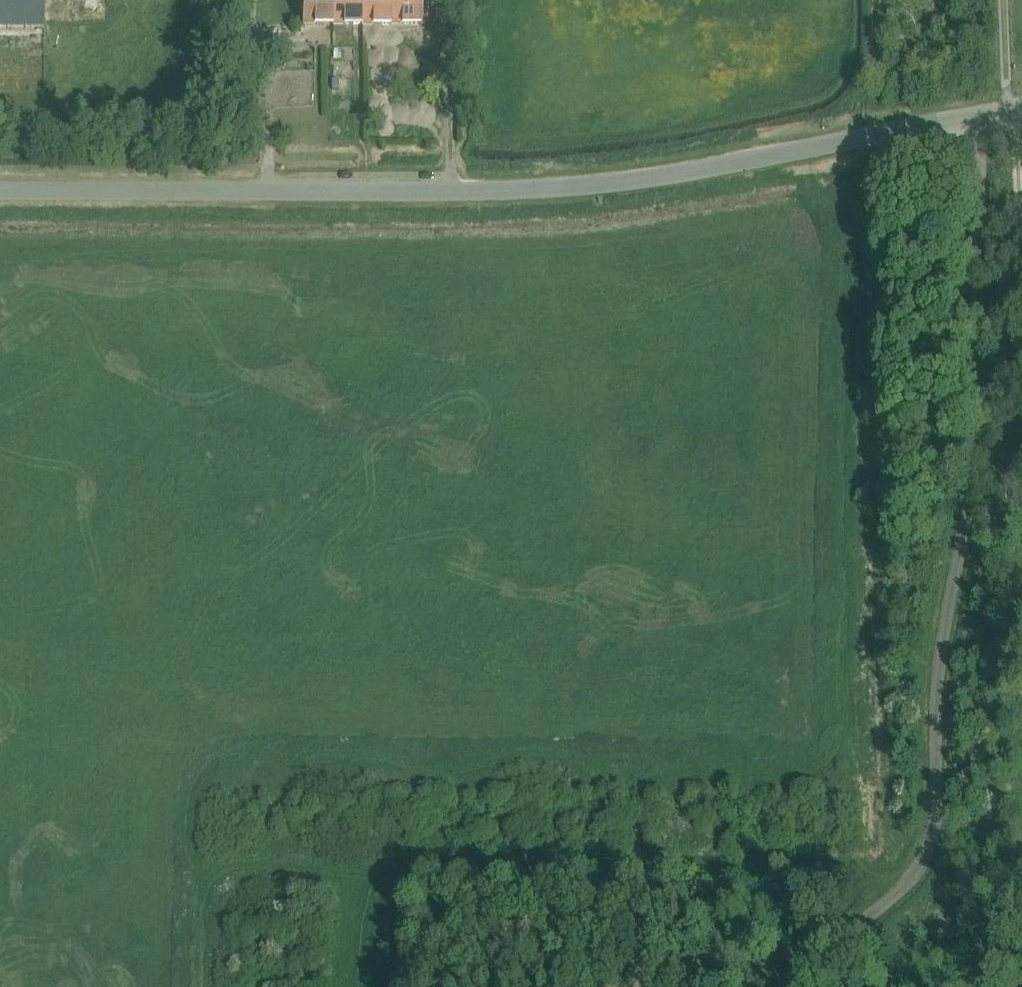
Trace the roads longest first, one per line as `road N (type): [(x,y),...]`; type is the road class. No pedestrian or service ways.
road 1 (unclassified): [(976,116),(577,188),(0,191)]
road 2 (unclassified): [(776,986),(910,877),(933,820),(937,652),(970,463),(976,116)]
road 3 (track): [(900,887),(869,869),(409,869),(394,874),(364,907)]
road 4 (track): [(364,907),(353,877),(210,870),(198,910),(198,986)]
road 5 (track): [(1021,360),(1015,149),(1007,111)]

